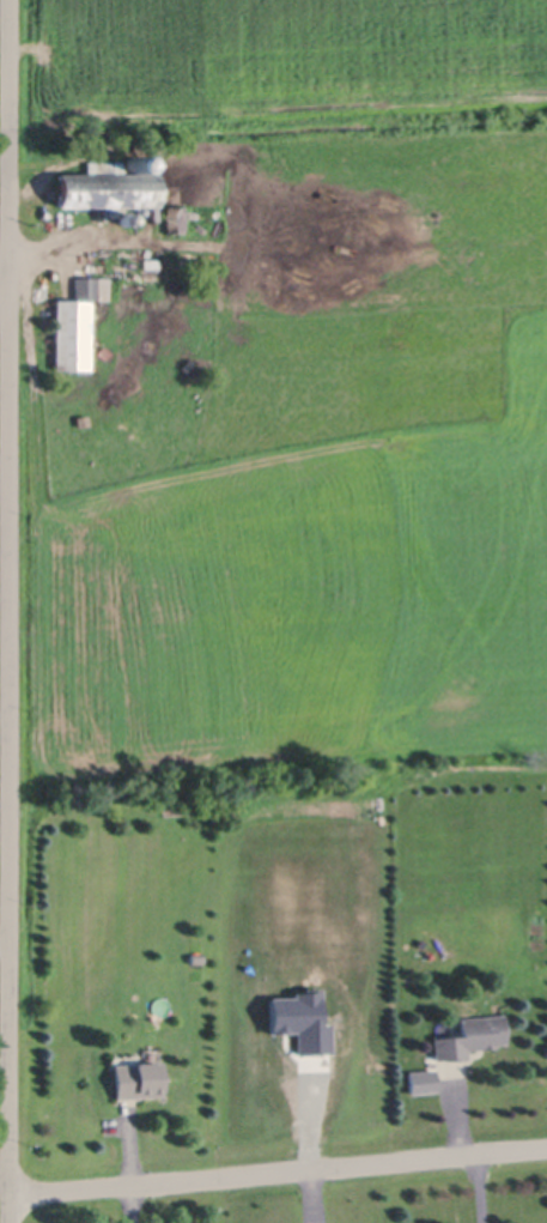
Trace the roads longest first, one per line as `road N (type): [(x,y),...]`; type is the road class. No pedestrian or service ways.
road 1 (residential): [(9,1222),(10,0)]
road 2 (residential): [(10,1195),(546,1147)]

